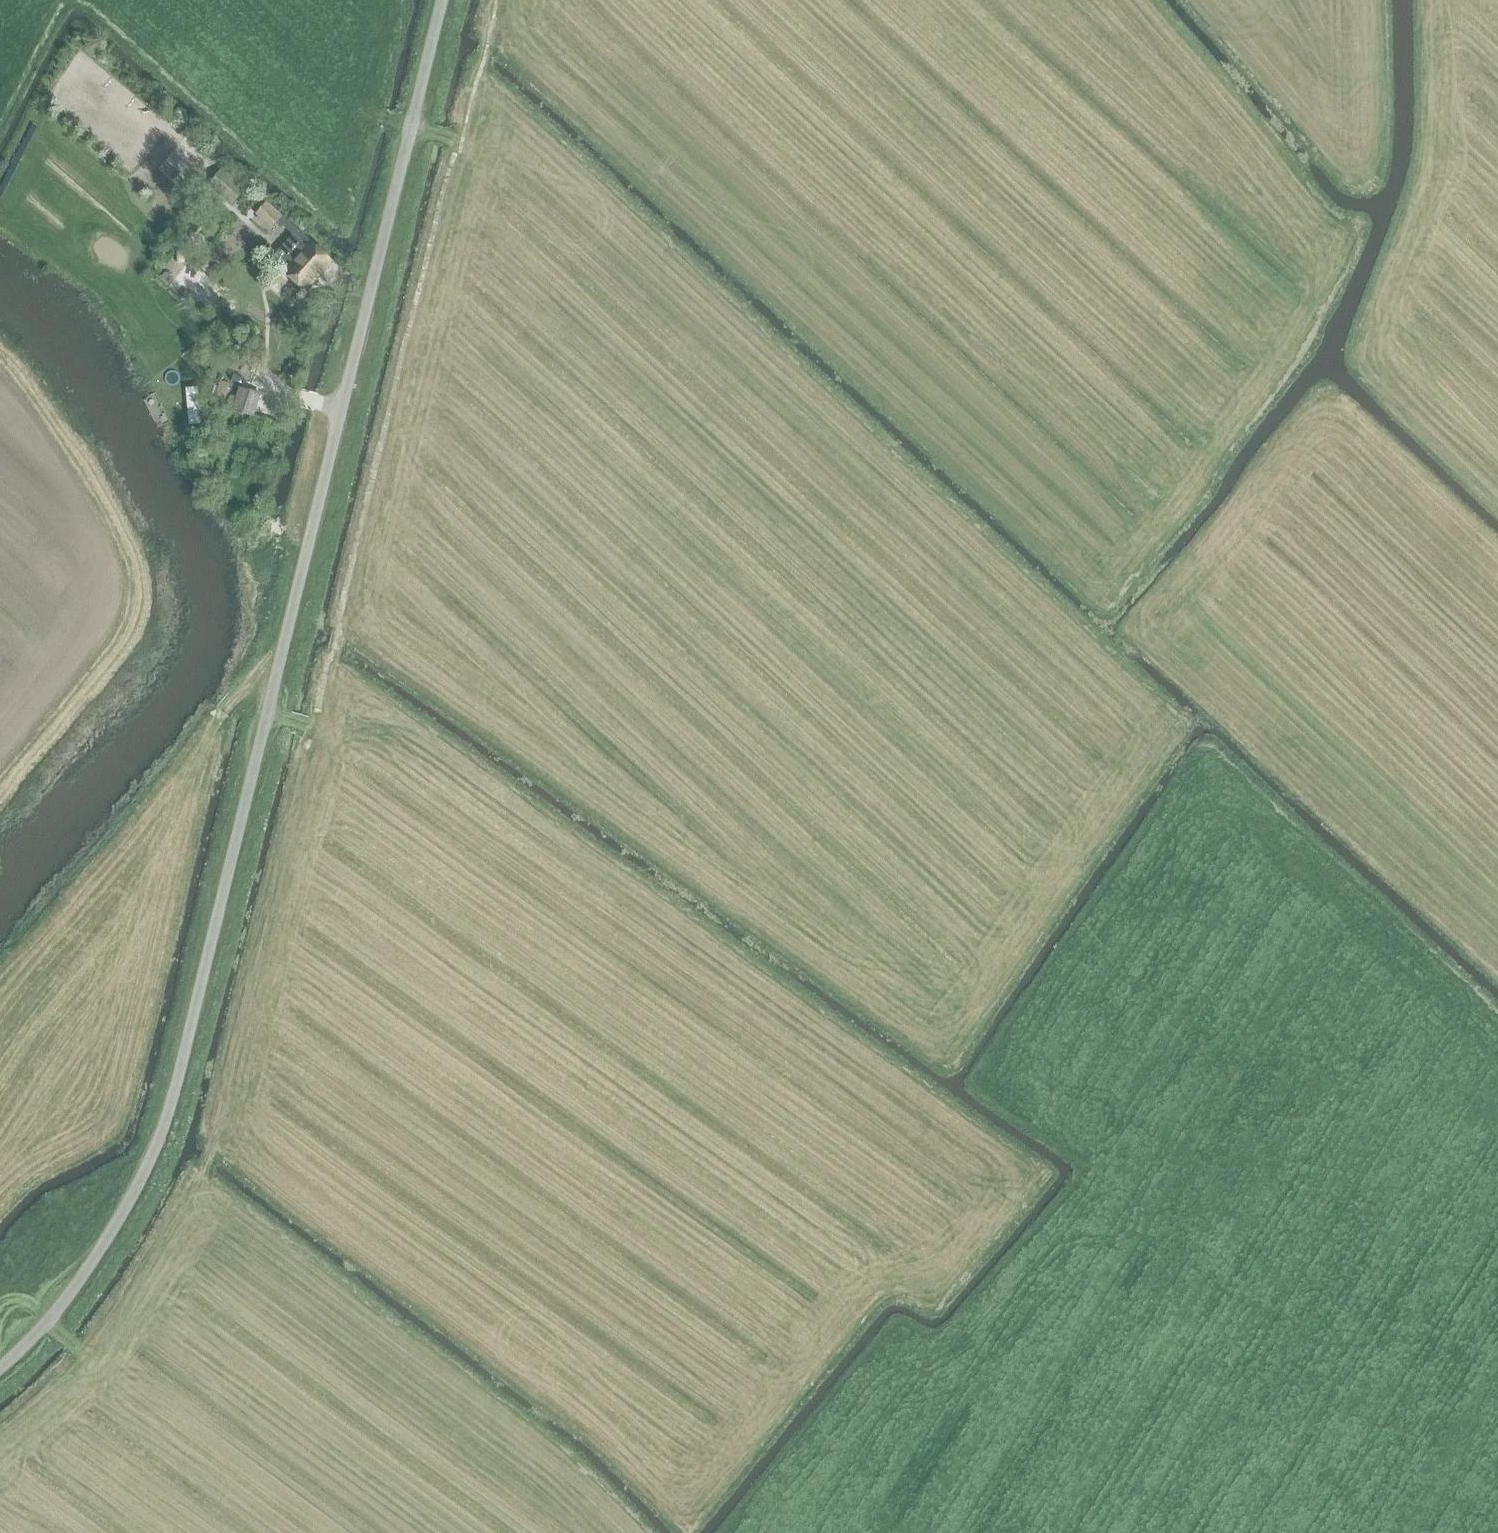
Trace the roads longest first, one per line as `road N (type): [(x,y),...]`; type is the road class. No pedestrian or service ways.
road 1 (unclassified): [(0,1367),(66,1299),(105,1242),(173,1095),(442,0)]

